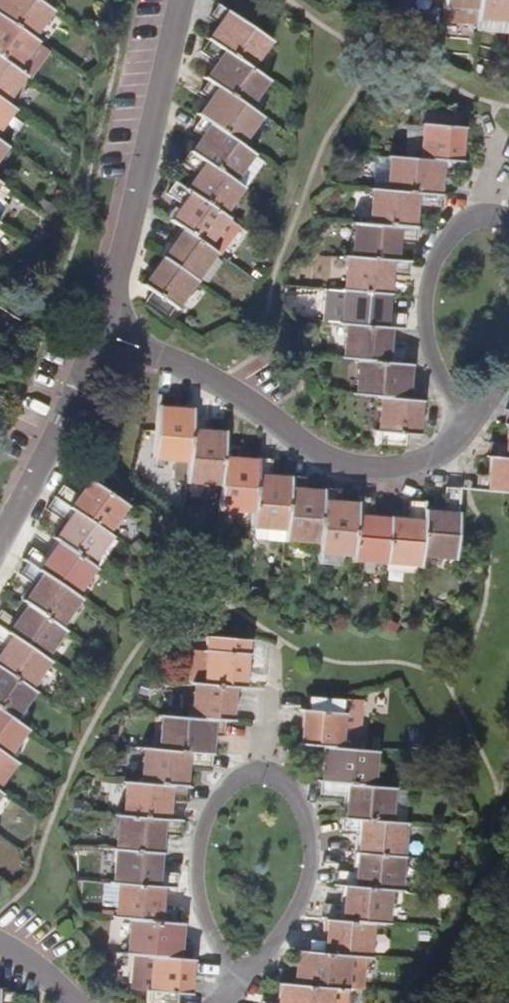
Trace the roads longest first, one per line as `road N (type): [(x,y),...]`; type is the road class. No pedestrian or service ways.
road 1 (residential): [(103,351),(167,361),(285,437),(348,466),(409,470),(445,445),(467,414)]
road 2 (residential): [(193,0),(103,351)]
road 3 (residential): [(237,972),(302,893),(306,823),(287,781),(261,766)]
road 4 (residential): [(261,766),(222,790),(192,858),(202,923),(237,972)]
road 5 (residential): [(487,216),(471,213),(450,232),(426,274),(421,336),(467,414)]
road 6 (residential): [(103,351),(0,556)]

